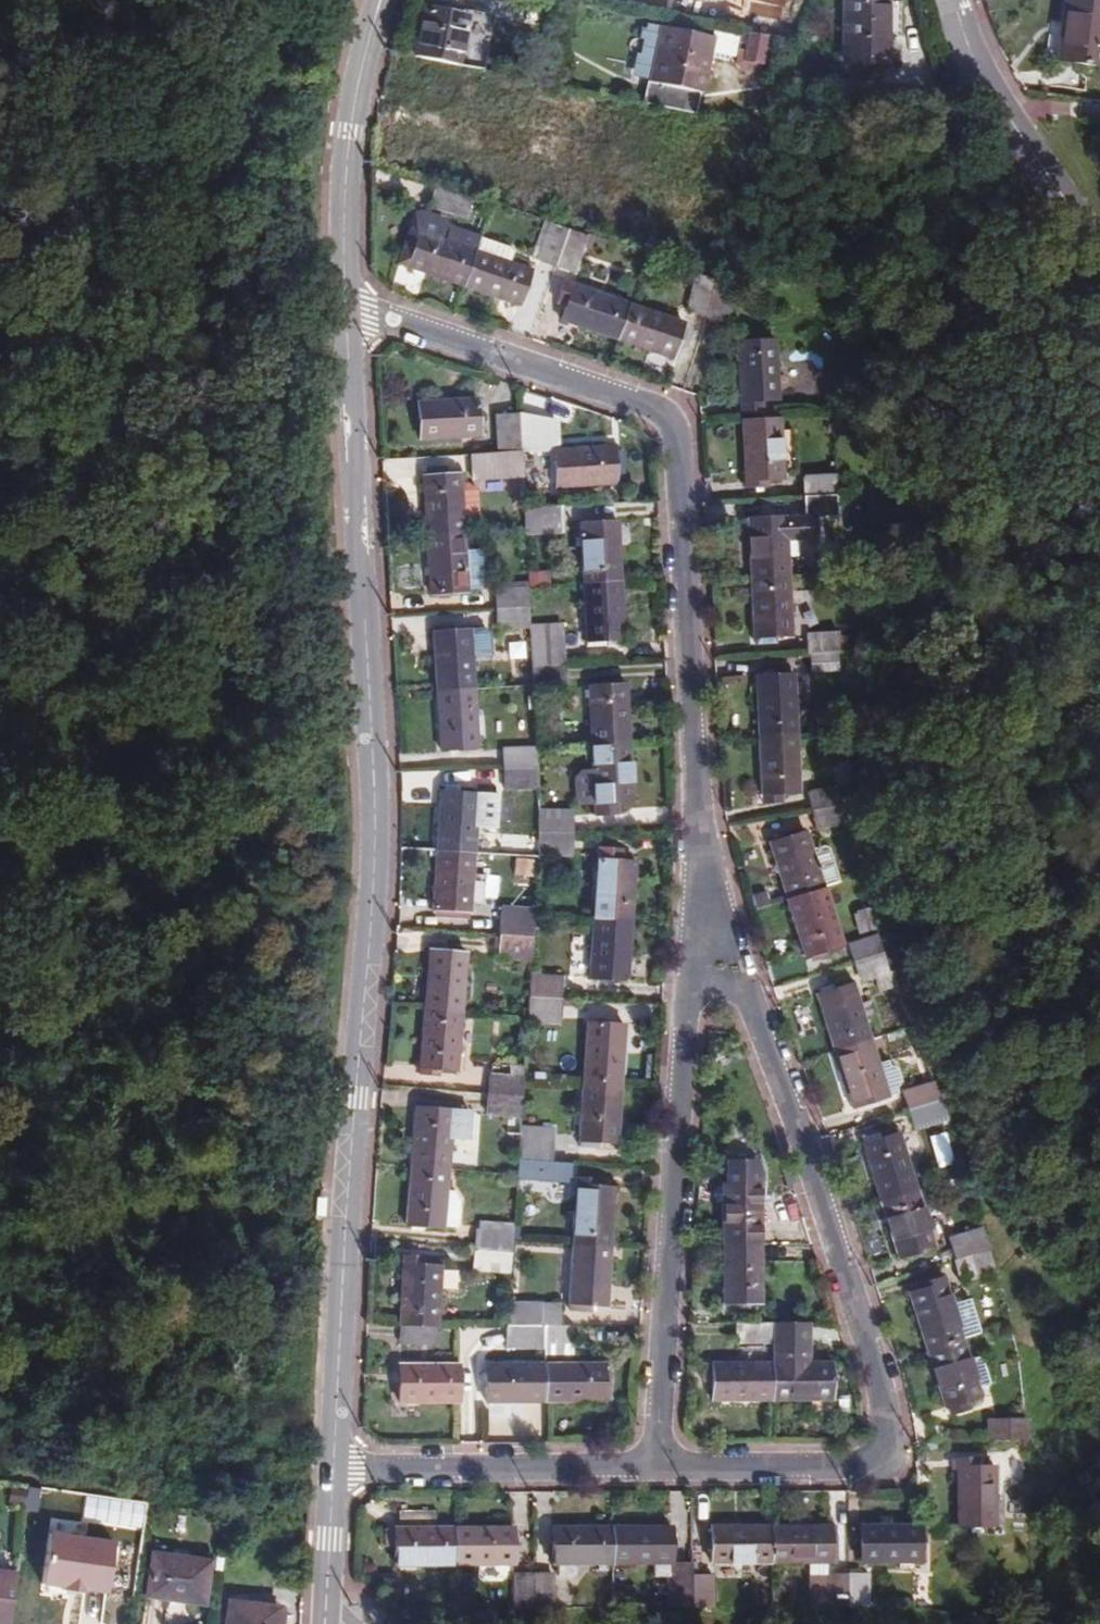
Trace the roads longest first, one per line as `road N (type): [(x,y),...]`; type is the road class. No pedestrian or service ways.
road 1 (residential): [(334,1468),(375,859),(349,306)]
road 2 (residential): [(349,306),(663,415),(676,435),(710,932),(693,955),(691,986)]
road 3 (residential): [(658,1464),(865,1468),(884,1455),(890,1422),(748,992),(691,986)]
road 4 (residential): [(691,986),(658,1464)]
road 5 (track): [(373,751),(0,583)]
road 6 (residential): [(658,1464),(334,1468)]
road 7 (residential): [(349,306),(349,132),(384,0)]
road 8 (secondary): [(1099,252),(982,73),(957,0)]
road 9 (residential): [(325,1623),(334,1468)]

